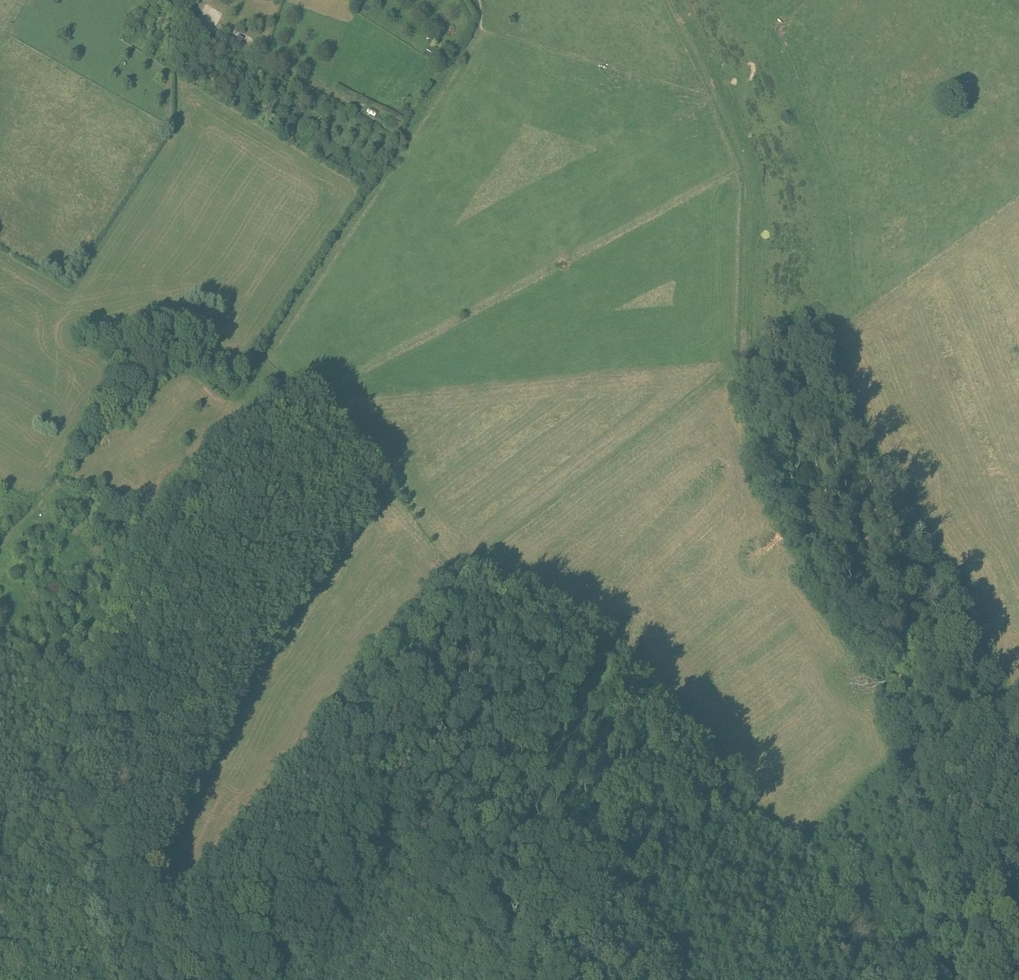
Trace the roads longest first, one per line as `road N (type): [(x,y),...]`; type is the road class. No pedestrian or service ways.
road 1 (track): [(673,0),(732,128),(750,191),(746,361)]

